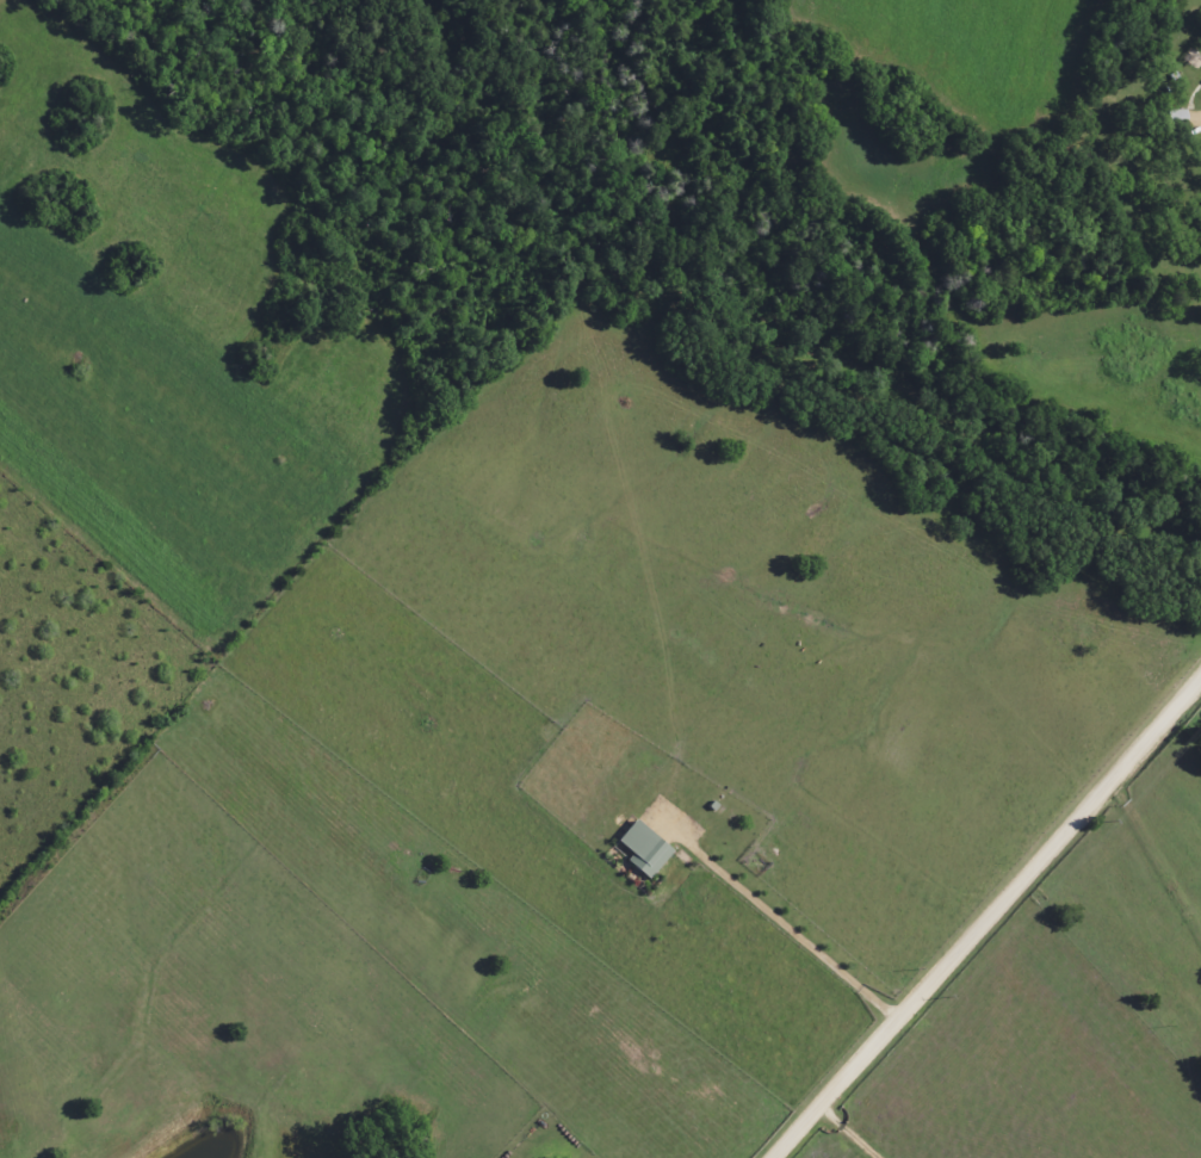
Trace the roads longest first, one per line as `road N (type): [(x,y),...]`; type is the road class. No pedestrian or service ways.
road 1 (residential): [(782,1157),(1200,687)]
road 2 (residential): [(1089,811),(1200,988)]

